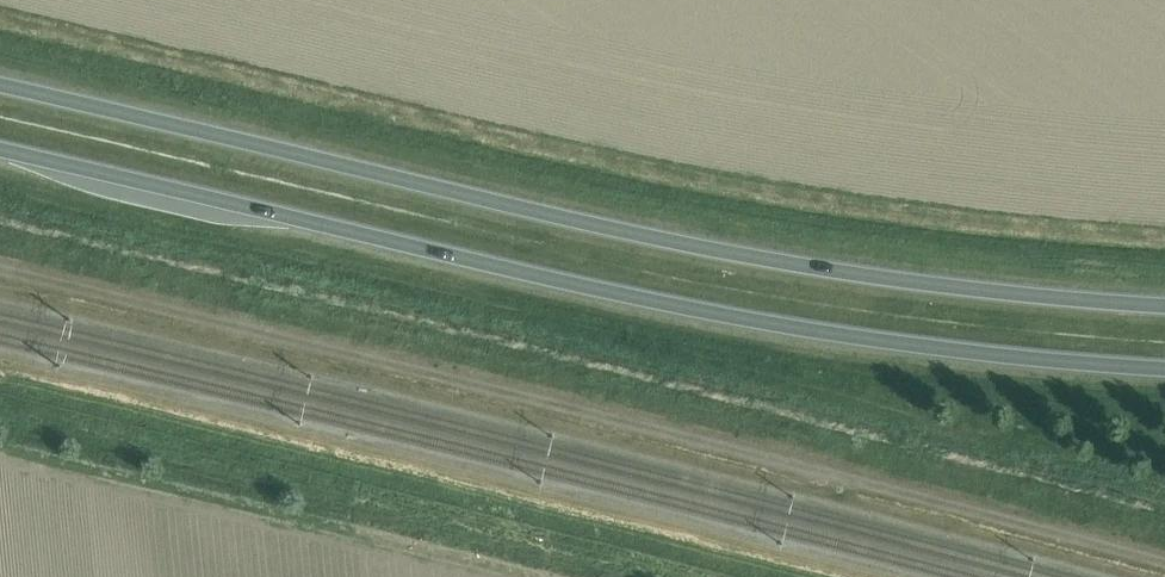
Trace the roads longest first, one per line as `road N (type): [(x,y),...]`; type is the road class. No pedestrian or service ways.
road 1 (track): [(0,270),(567,406),(1164,561)]
road 2 (trunk): [(1164,305),(784,264),(0,86)]
road 3 (trunk): [(0,151),(765,323),(1164,368)]

